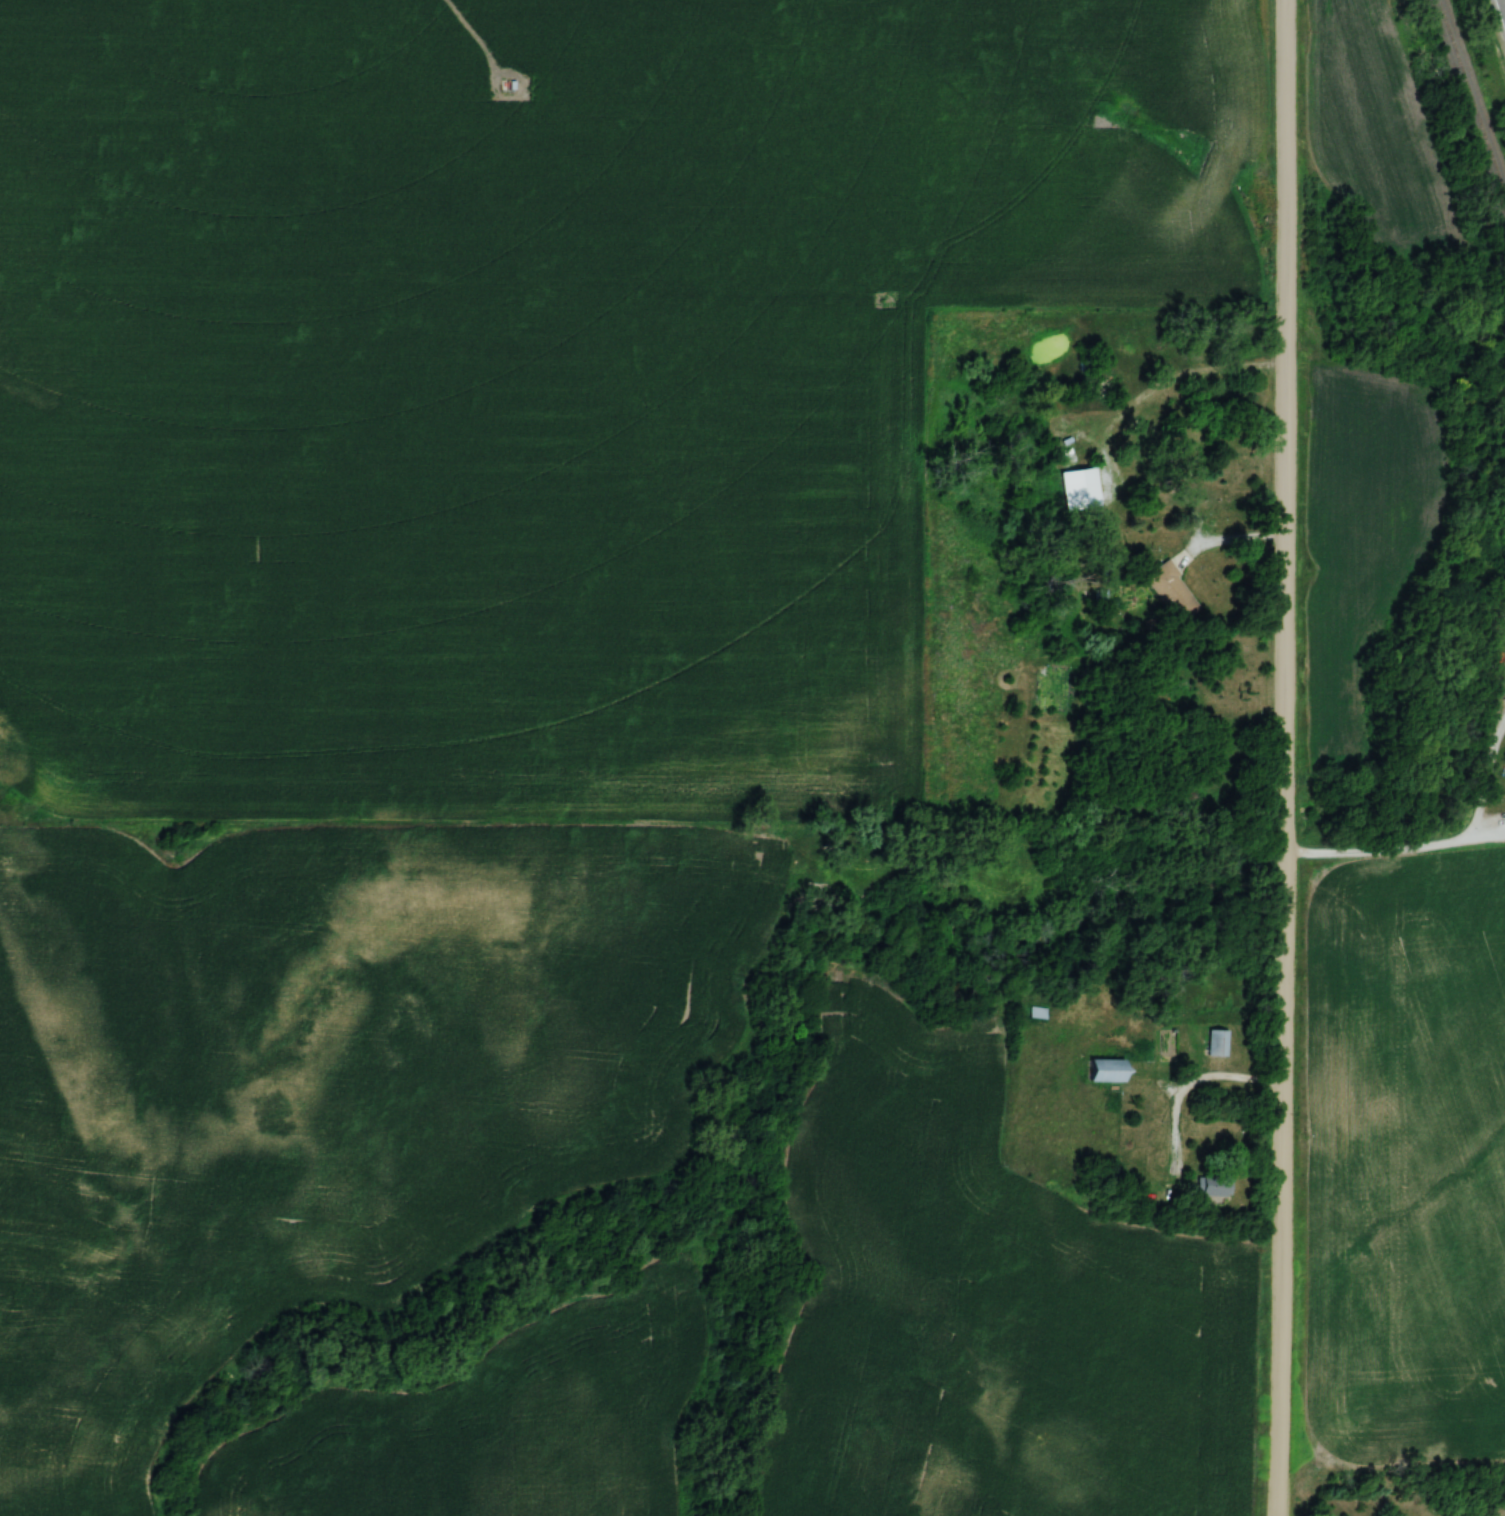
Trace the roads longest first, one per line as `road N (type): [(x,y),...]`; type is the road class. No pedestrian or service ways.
road 1 (residential): [(1277,1515),(1283,0)]

